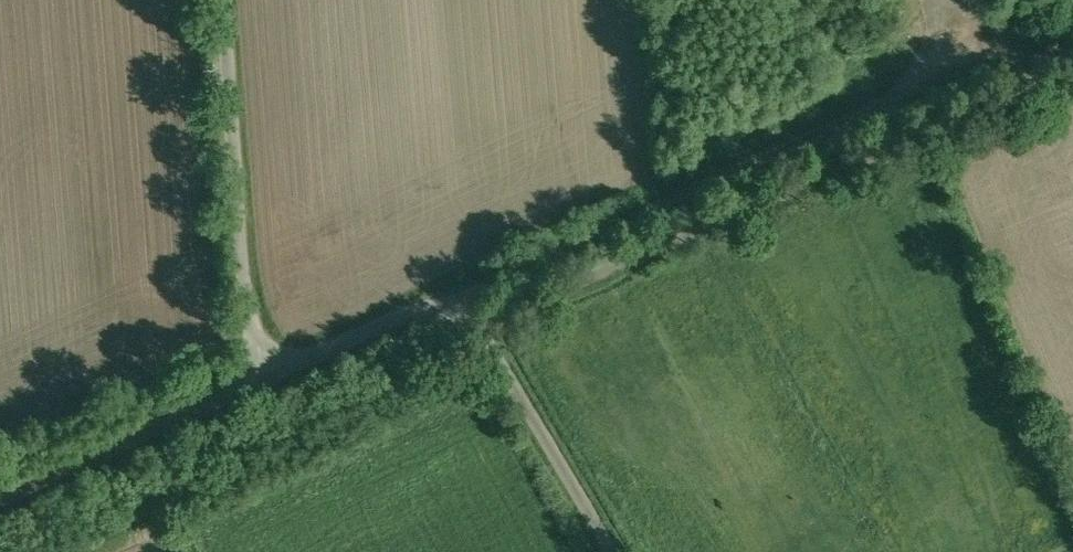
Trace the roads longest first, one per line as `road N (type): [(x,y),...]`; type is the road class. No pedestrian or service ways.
road 1 (track): [(445,308),(917,95),(1051,50)]
road 2 (residential): [(266,376),(246,325),(222,0)]
road 3 (unclassified): [(445,308),(478,330),(613,551)]
road 4 (unclassified): [(0,497),(266,376)]
road 5 (unclassified): [(266,376),(445,308)]

